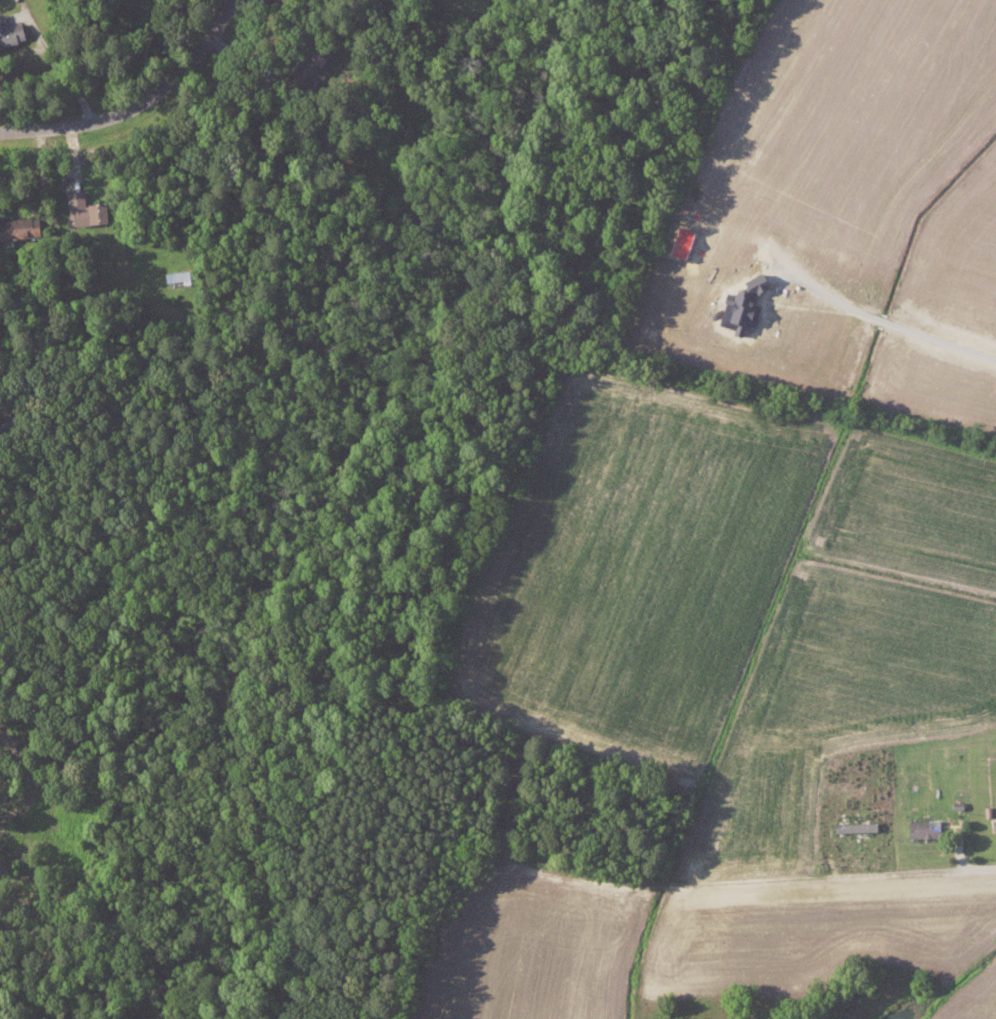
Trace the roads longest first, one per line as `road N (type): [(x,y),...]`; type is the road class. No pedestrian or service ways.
road 1 (residential): [(705,884),(995,867)]
road 2 (residential): [(0,128),(135,108),(215,36),(232,0)]

